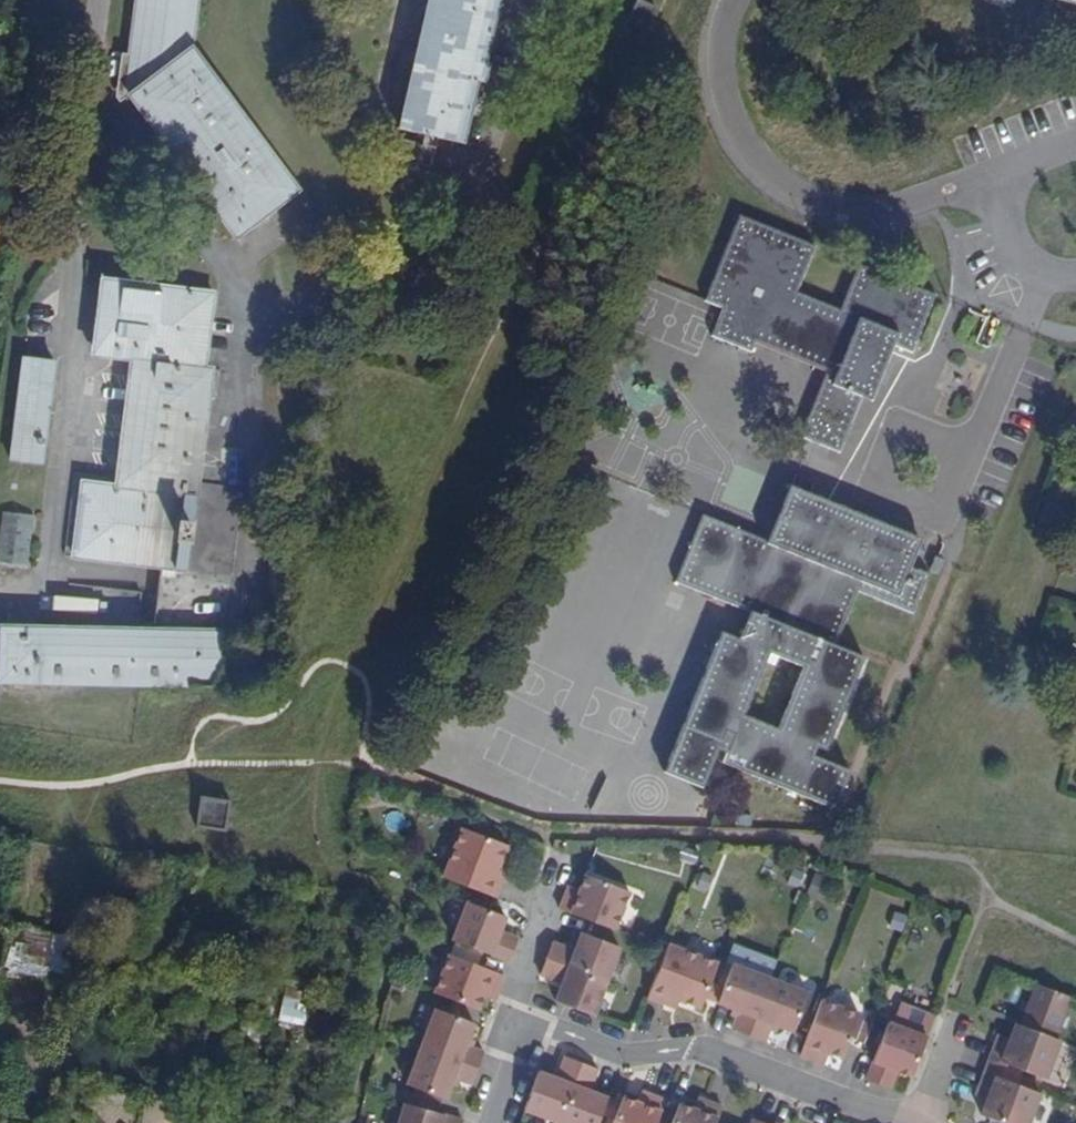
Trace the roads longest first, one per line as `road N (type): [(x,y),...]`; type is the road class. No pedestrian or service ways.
road 1 (residential): [(734,0),(714,75),(749,159),(817,207),(899,206),(983,183)]
road 2 (residential): [(700,1050),(932,1122)]
road 3 (residential): [(700,1050),(635,1060),(524,1024)]
road 4 (residential): [(567,855),(516,998),(524,1024)]
road 5 (residential): [(1075,272),(1027,270),(983,183)]

